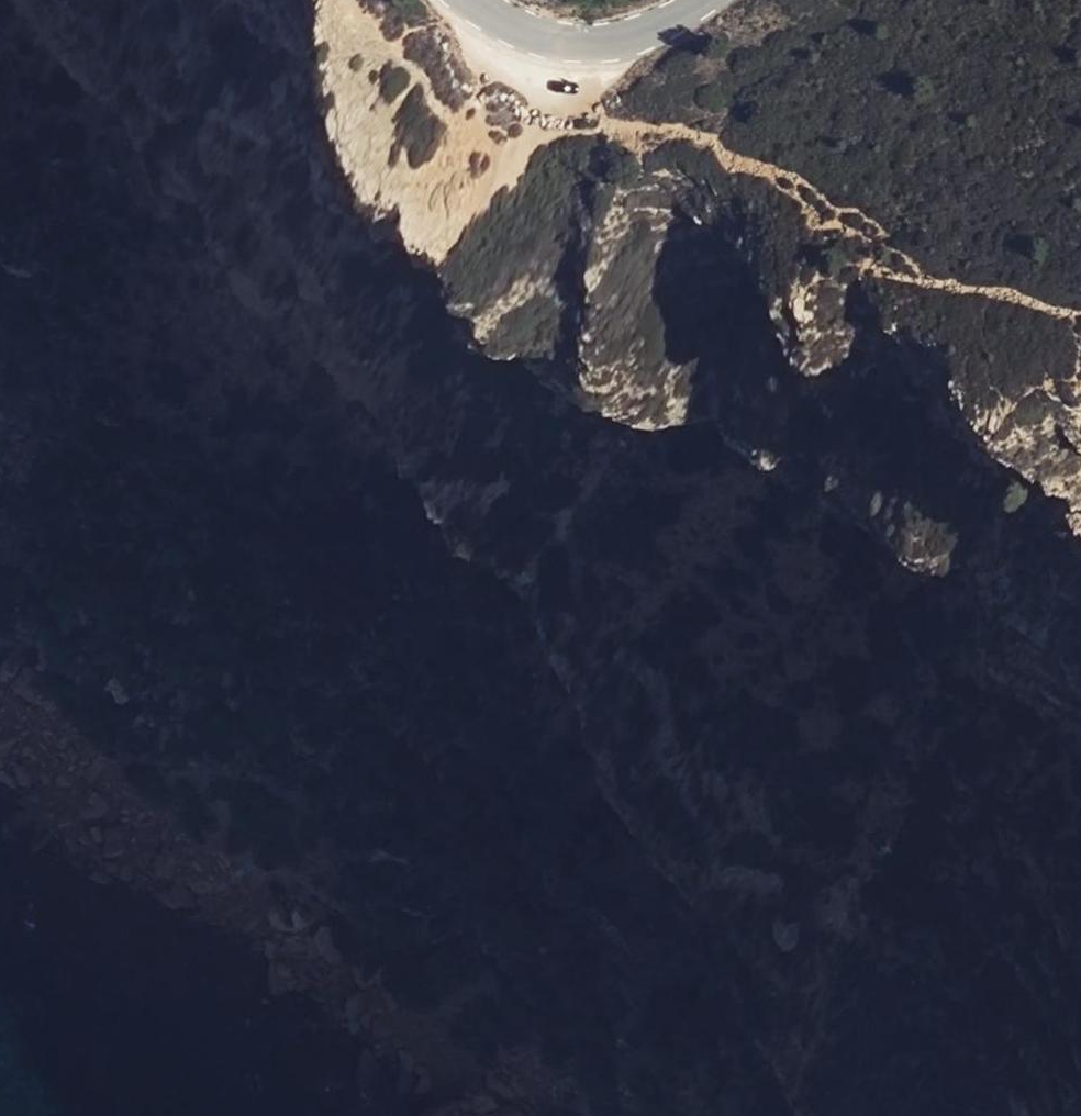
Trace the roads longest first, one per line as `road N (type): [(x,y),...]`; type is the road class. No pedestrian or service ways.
road 1 (tertiary): [(472,0),(530,39),(585,50),(641,39),(704,0)]

